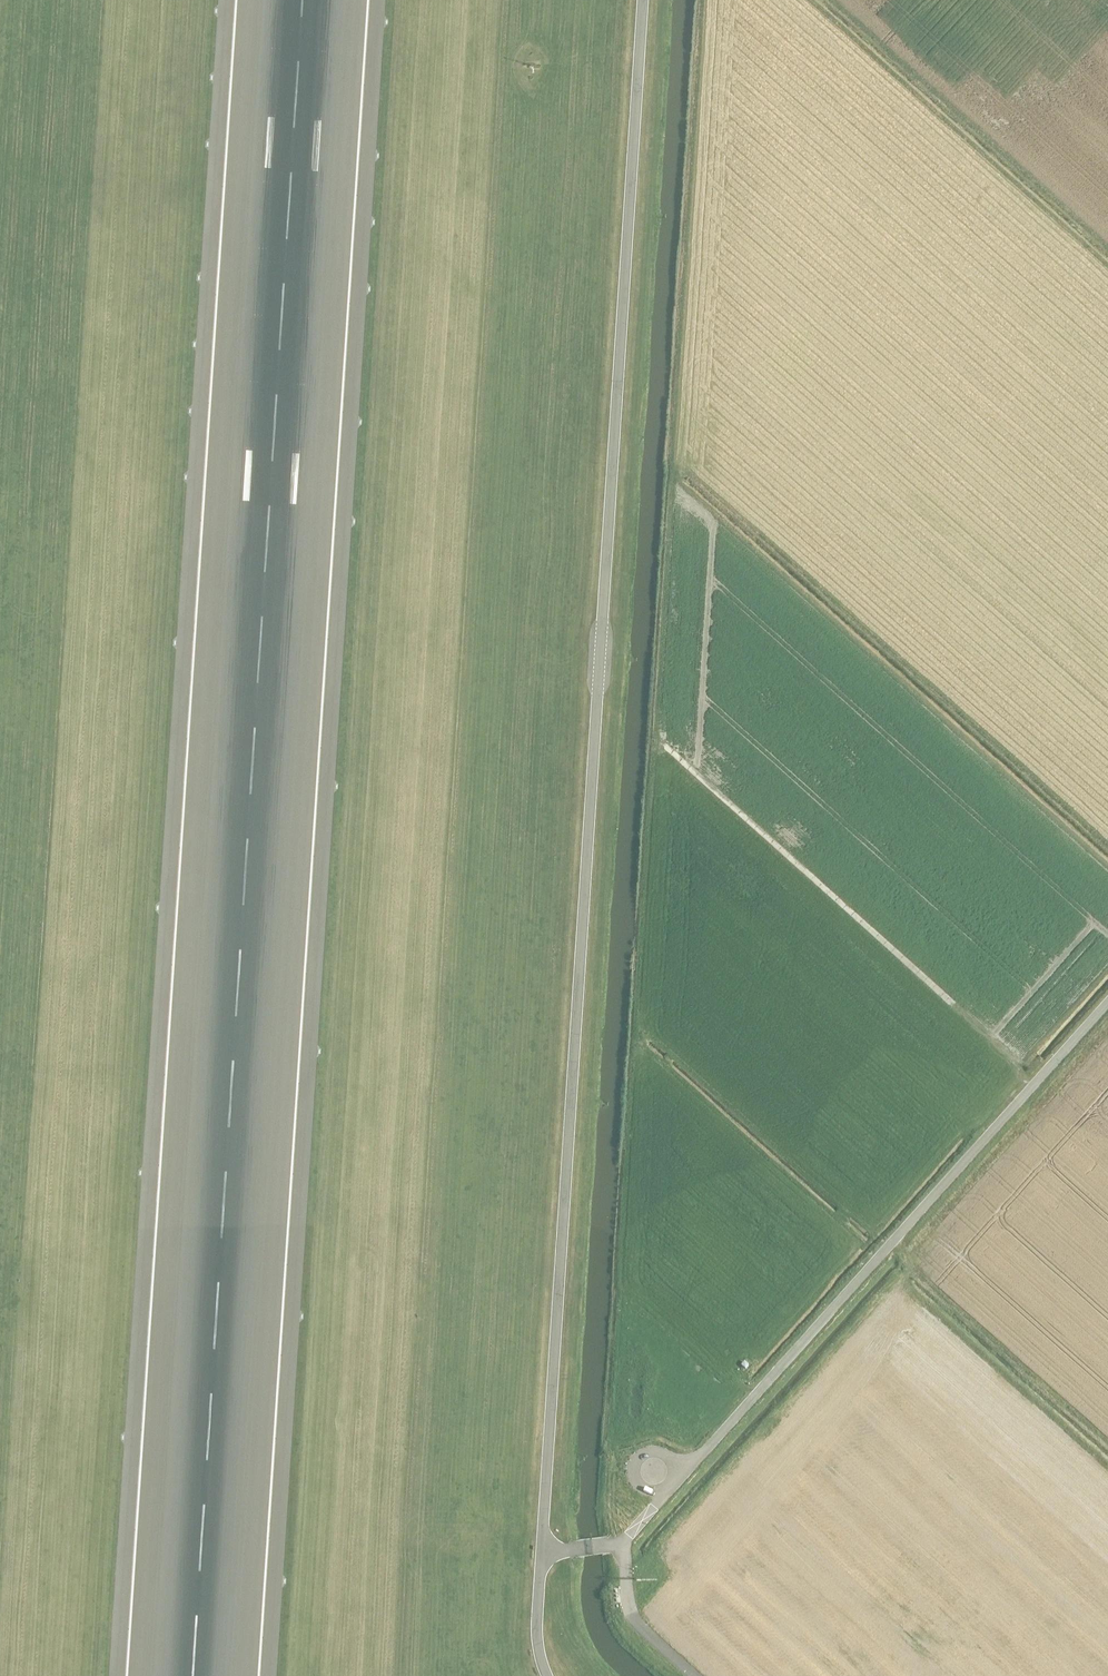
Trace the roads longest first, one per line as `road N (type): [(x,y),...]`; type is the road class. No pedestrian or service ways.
road 1 (unclassified): [(693,1466),(1107,1004)]

